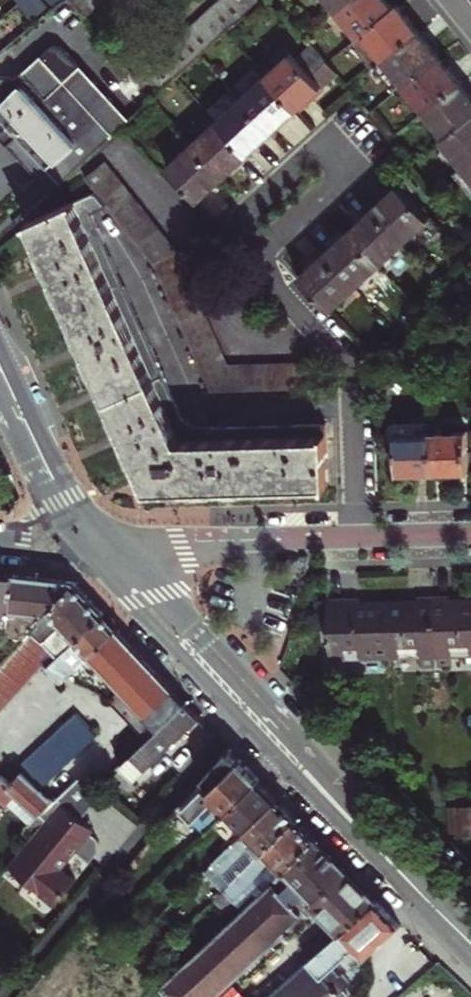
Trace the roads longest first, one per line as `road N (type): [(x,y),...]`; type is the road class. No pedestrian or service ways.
road 1 (tertiary): [(99,548),(470,941)]
road 2 (residential): [(359,539),(348,368),(253,257)]
road 3 (residential): [(253,257),(353,167),(329,140),(242,215),(241,228)]
road 4 (residential): [(359,539),(99,548)]
road 5 (tertiary): [(0,371),(46,473),(99,548)]

